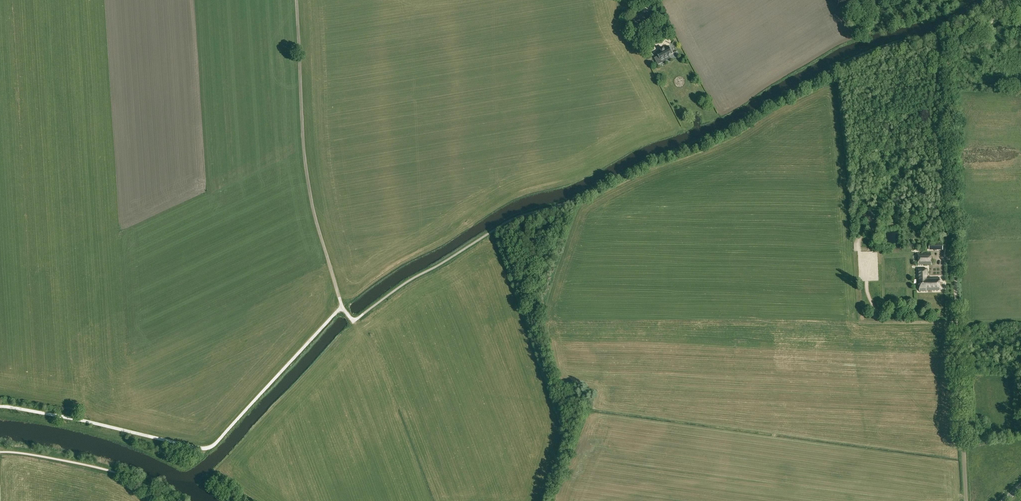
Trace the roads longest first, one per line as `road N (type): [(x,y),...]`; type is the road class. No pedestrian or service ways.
road 1 (unclassified): [(342,307),(308,177),(296,0)]
road 2 (track): [(949,31),(956,288)]

